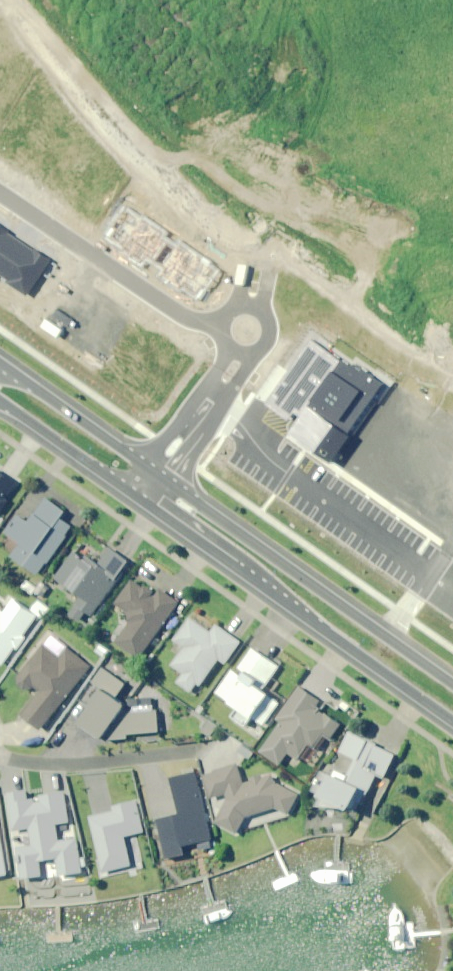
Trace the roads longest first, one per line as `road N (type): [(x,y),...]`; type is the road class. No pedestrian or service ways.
road 1 (secondary): [(452,722),(139,500)]
road 2 (secondary): [(158,473),(452,683)]
road 3 (residential): [(221,323),(184,318),(0,193)]
road 4 (residential): [(0,754),(107,756),(203,743)]
road 5 (secondary): [(0,360),(158,473)]
road 6 (secondary): [(139,500),(0,402)]

